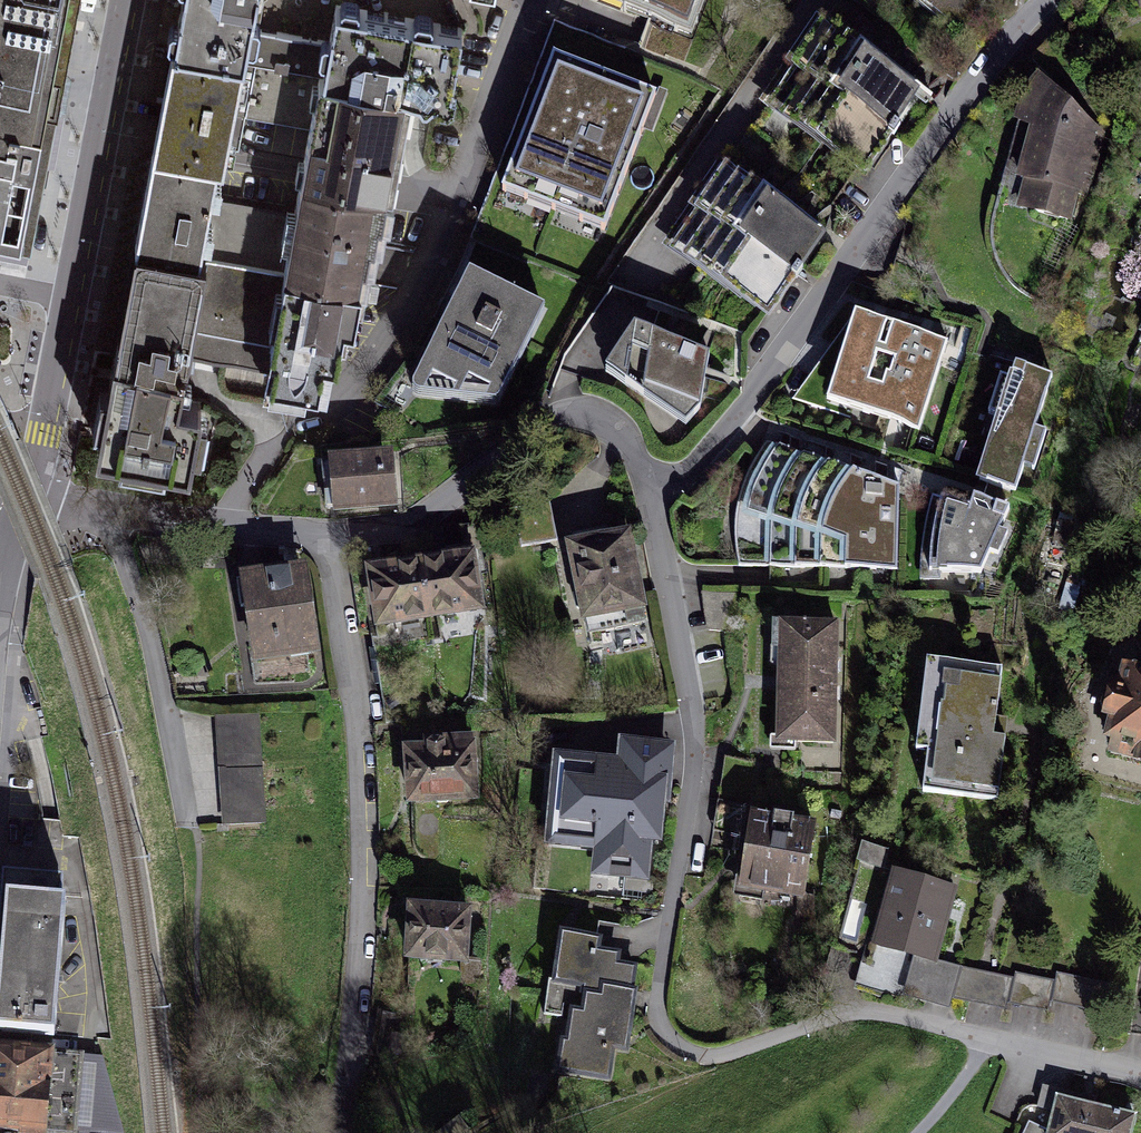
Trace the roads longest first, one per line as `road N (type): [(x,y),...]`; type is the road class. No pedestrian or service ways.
road 1 (residential): [(654,481),(682,474),(726,429),(999,47),(1048,0)]
road 2 (residential): [(325,536),(358,714),(362,890),(344,1122)]
road 3 (residential): [(125,0),(30,496)]
road 4 (residential): [(325,536),(413,525),(556,416),(587,414),(614,425),(654,481)]
road 5 (residential): [(821,0),(616,280)]
road 6 (residential): [(30,496),(114,515),(325,536)]
road 7 (residential): [(871,1009),(1140,1075)]
road 8 (residential): [(534,0),(435,253)]

